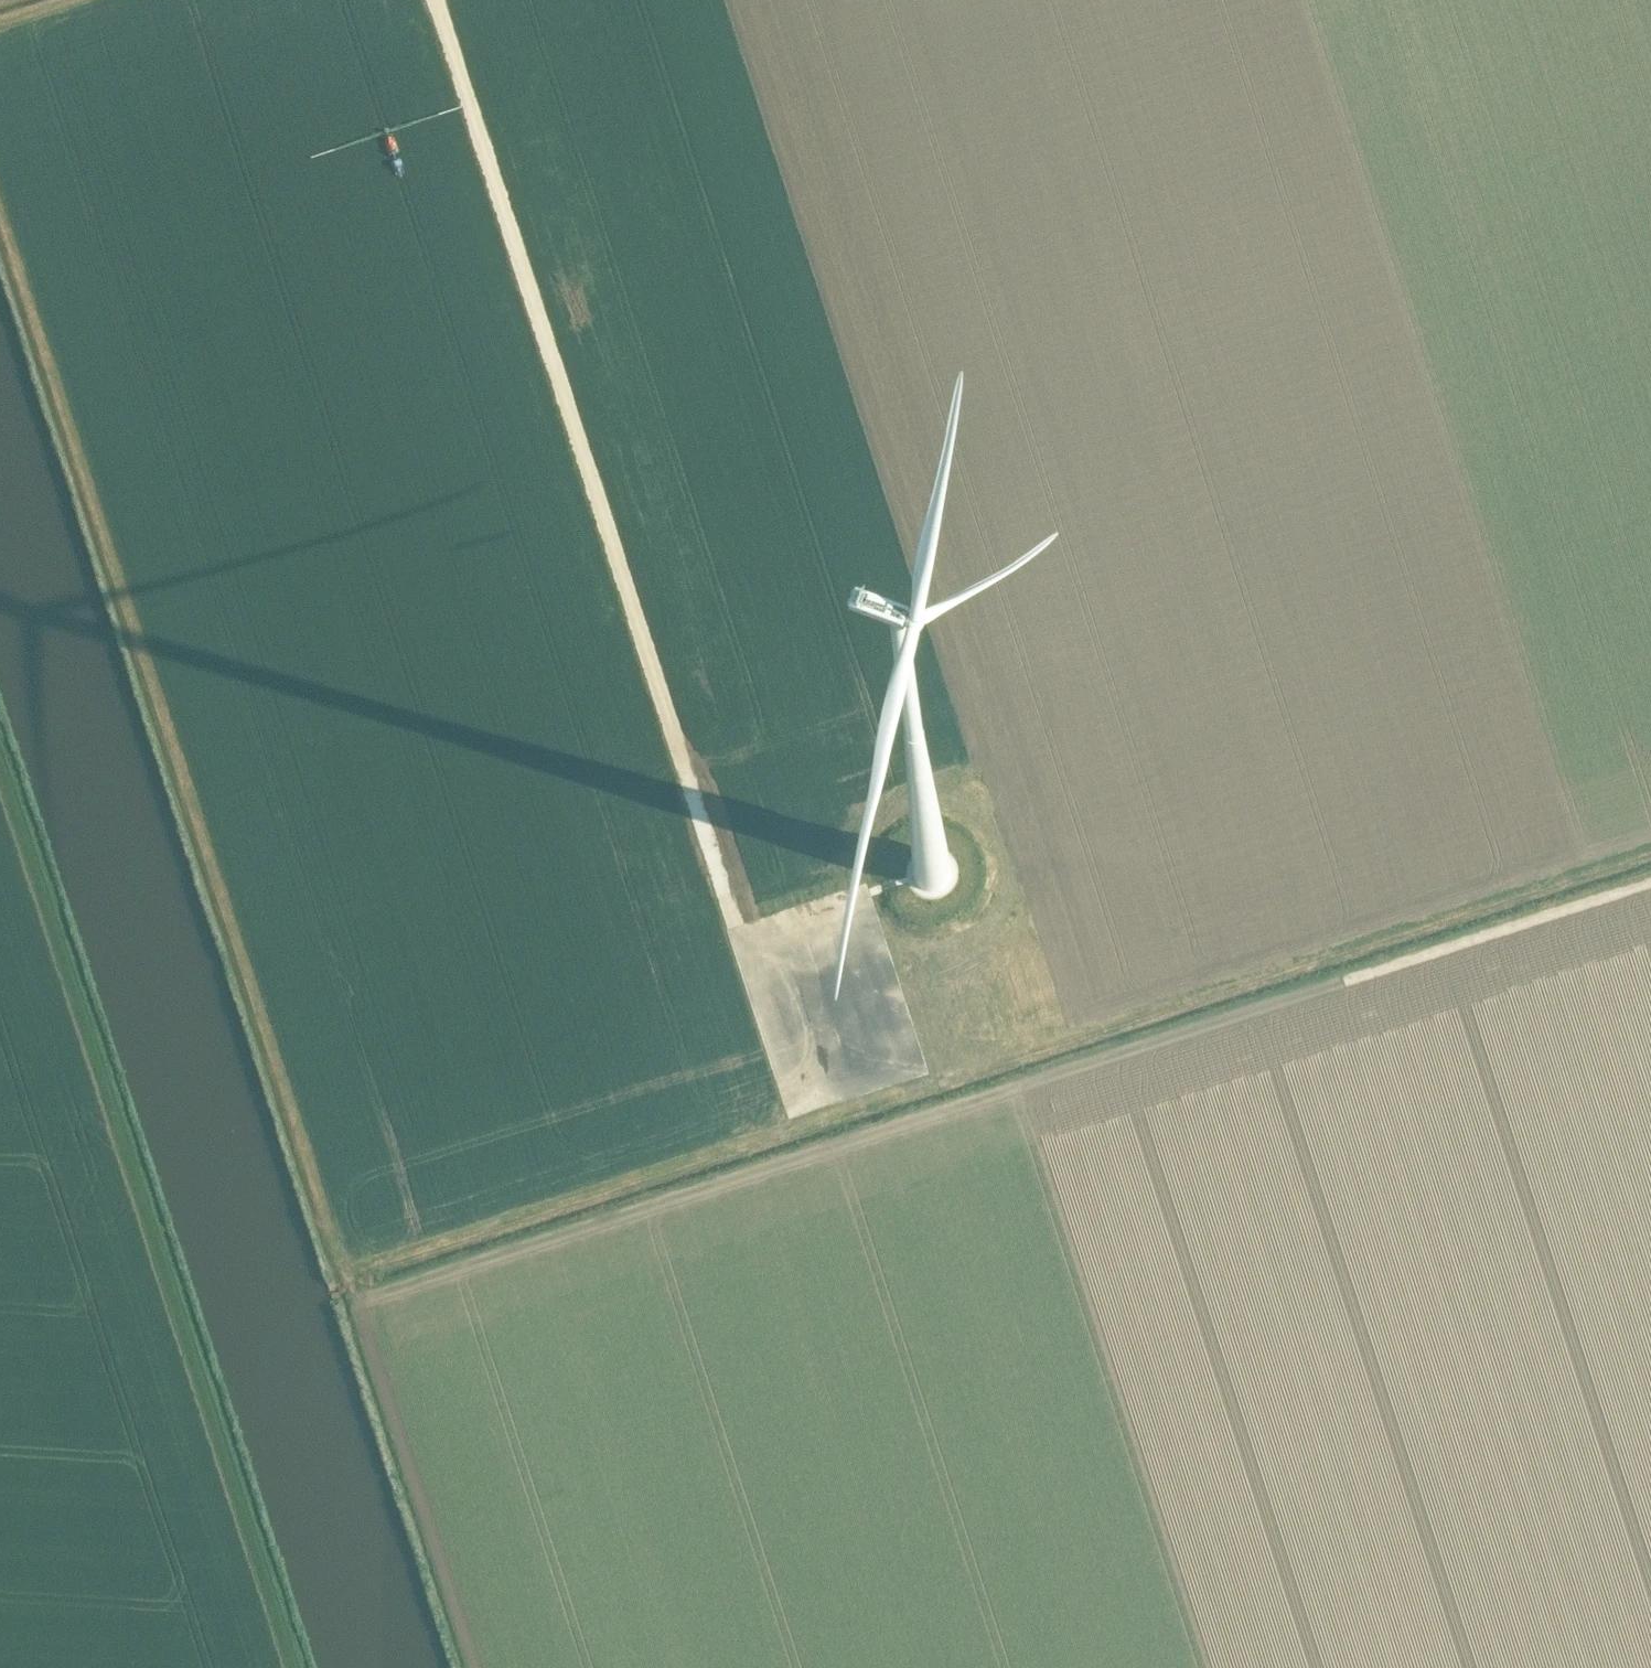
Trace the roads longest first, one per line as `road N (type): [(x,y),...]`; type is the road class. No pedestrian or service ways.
road 1 (track): [(790,1097),(436,0)]
road 2 (track): [(1650,880),(963,1101)]

